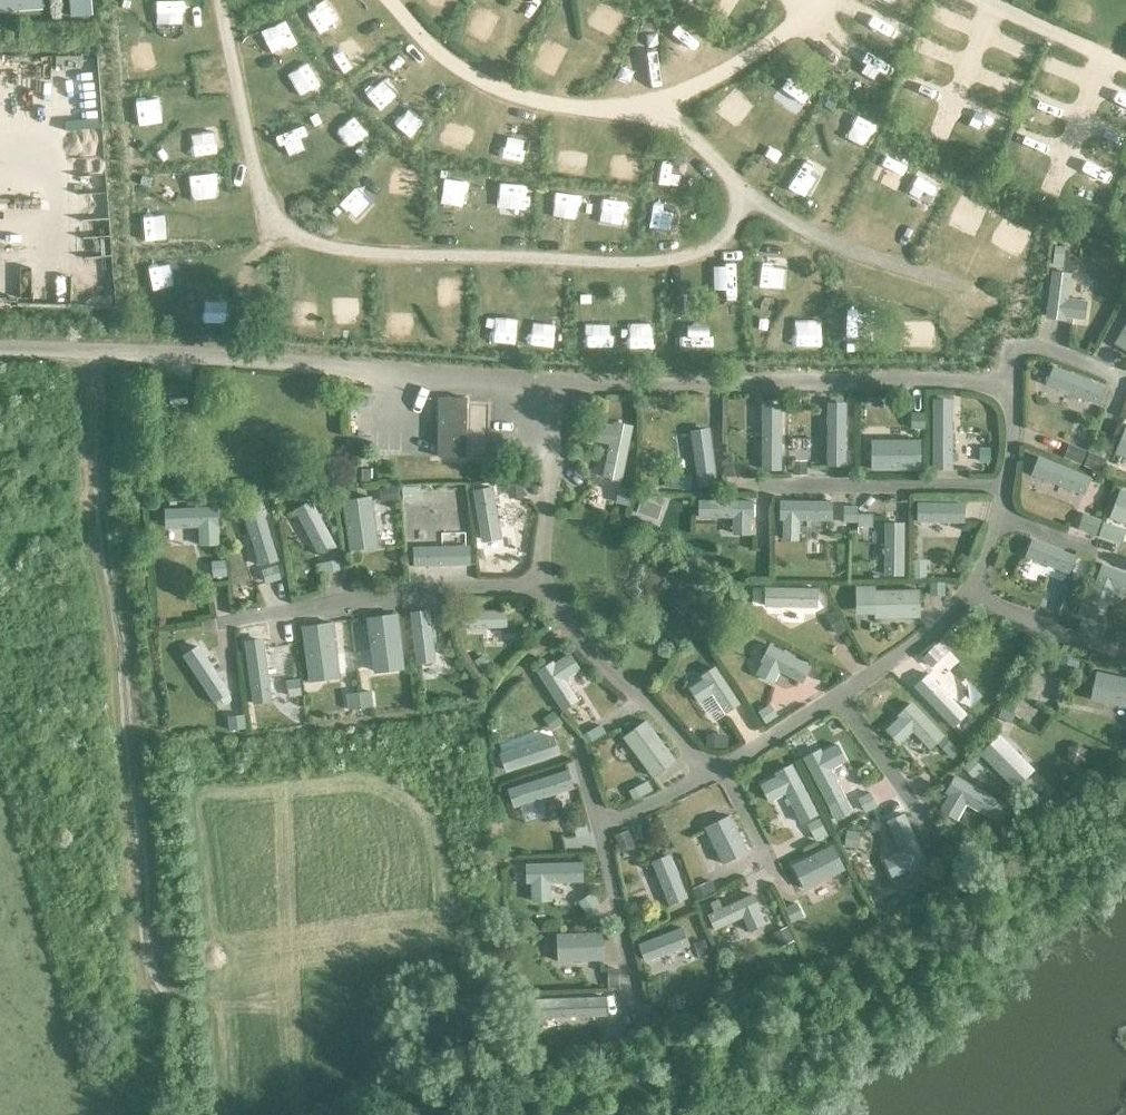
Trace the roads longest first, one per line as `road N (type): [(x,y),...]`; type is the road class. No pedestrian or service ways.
road 1 (unclassified): [(602,824),(743,755),(907,650),(947,614),(982,565),(1008,487),(1014,413),(1001,390),(560,380),(0,350)]
road 2 (track): [(224,997),(159,991),(144,942),(120,634),(100,524),(103,354)]

